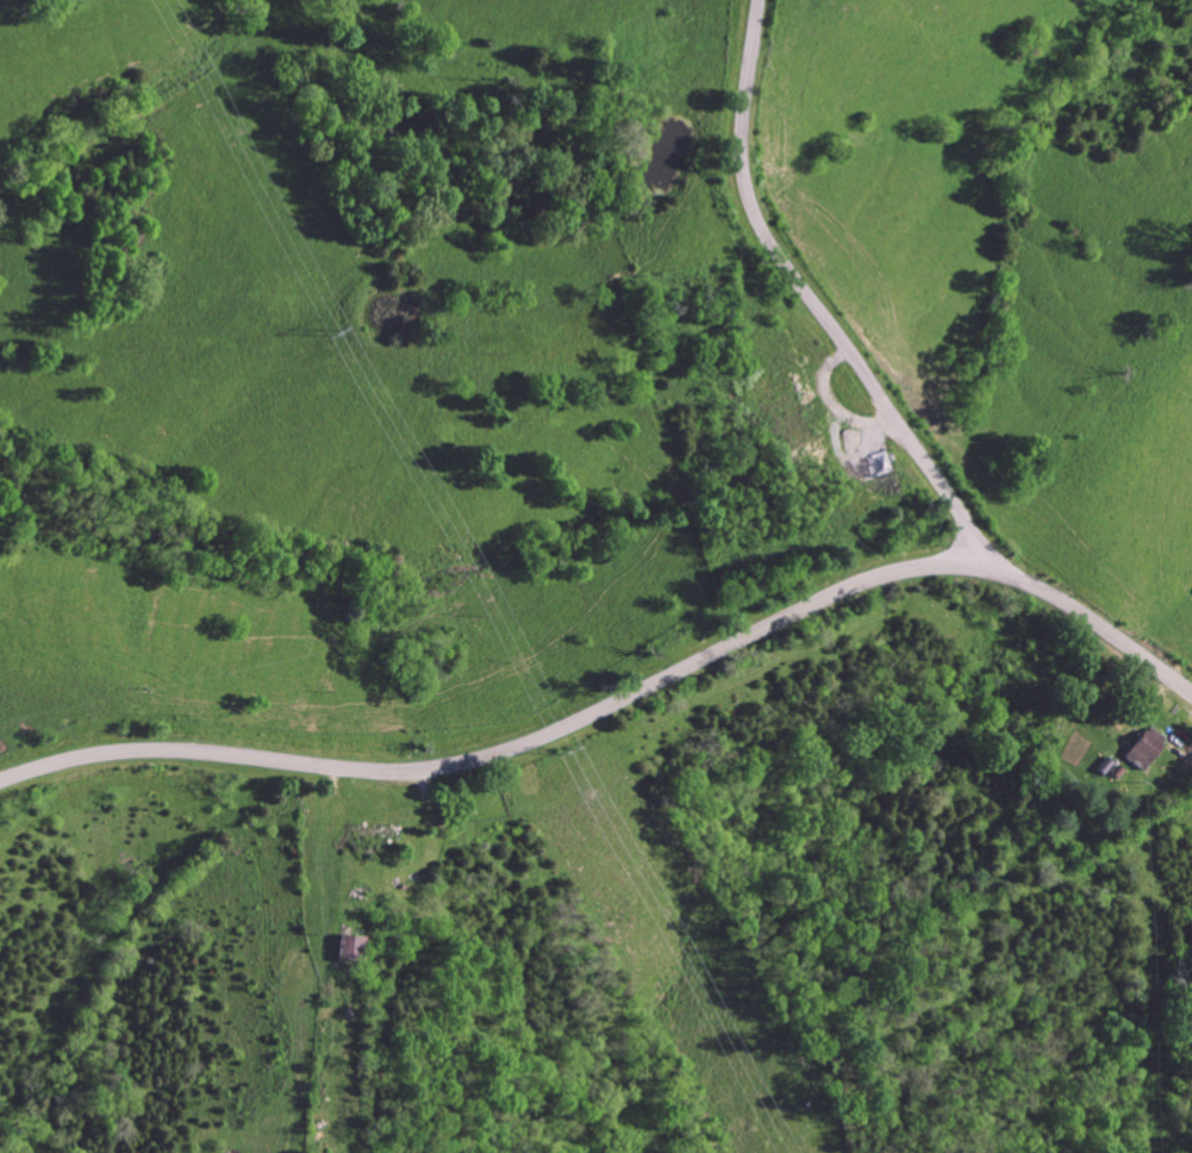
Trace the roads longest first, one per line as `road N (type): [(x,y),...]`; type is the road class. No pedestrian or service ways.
road 1 (secondary): [(0,780),(112,750),(354,767),(482,754),(862,579),(918,566),(988,569),(1047,591),(1191,690)]
road 2 (secondary): [(988,569),(946,492),(757,220),(739,152),(757,0)]

